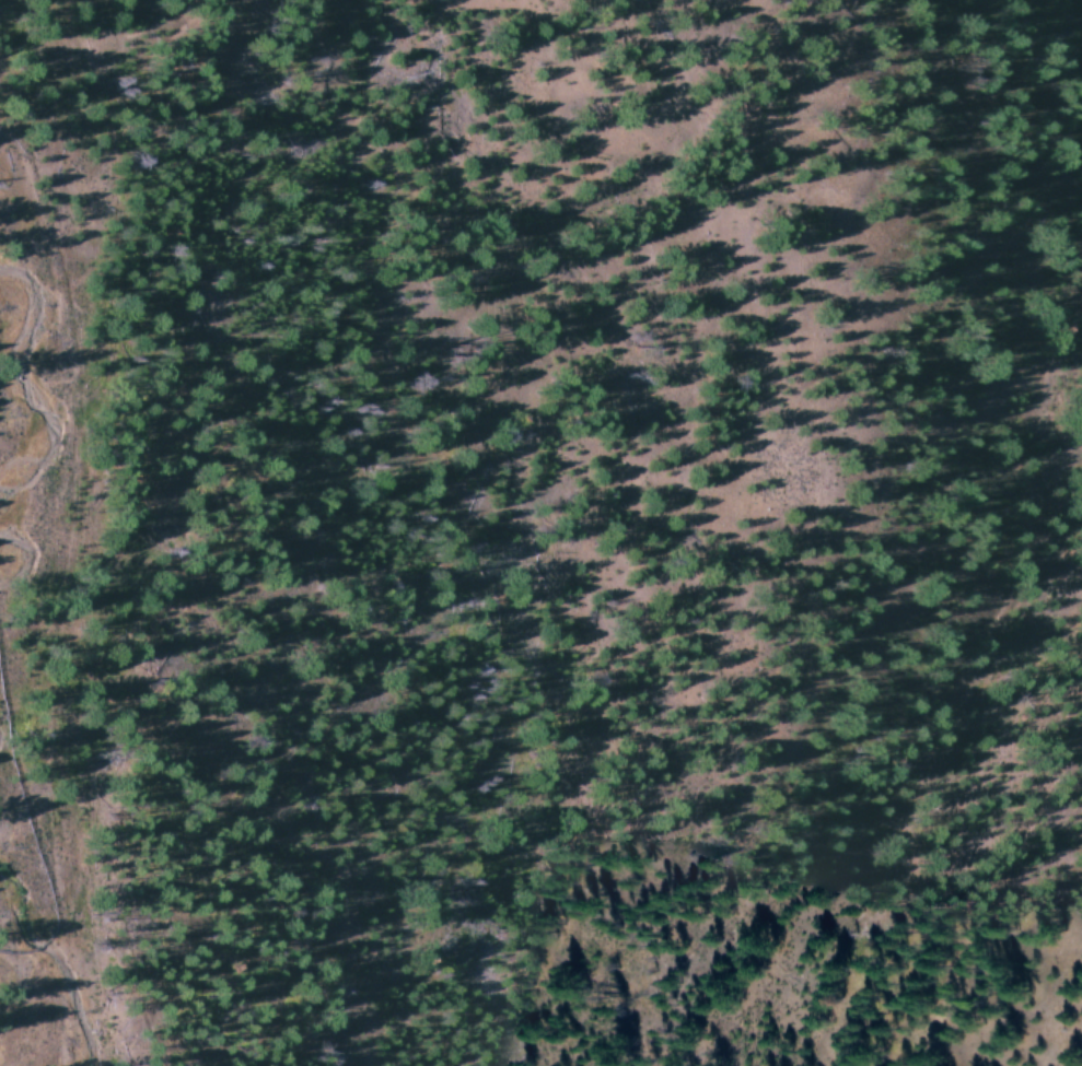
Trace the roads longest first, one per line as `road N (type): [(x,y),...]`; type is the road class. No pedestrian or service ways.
road 1 (track): [(1081,785),(947,1065)]

